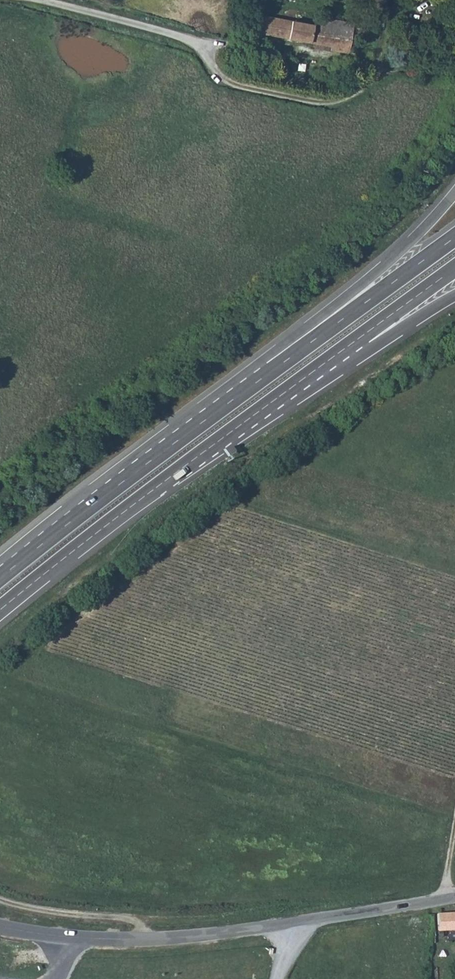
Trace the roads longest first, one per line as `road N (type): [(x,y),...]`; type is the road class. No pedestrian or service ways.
road 1 (unclassified): [(0,927),(176,938),(454,897)]
road 2 (track): [(32,0),(184,37),(239,86),(324,103),(361,90),(375,70),(388,8)]
road 3 (trunk): [(0,609),(326,361)]
road 4 (trunk): [(255,382),(0,578)]
road 5 (trunk): [(454,194),(368,280),(264,360),(255,382)]
road 6 (trunk): [(454,237),(255,382)]
road 7 (trunk): [(326,361),(454,267)]
road 8 (track): [(144,939),(135,919),(0,900)]
road 9 (trunk): [(326,361),(354,359),(454,296)]

